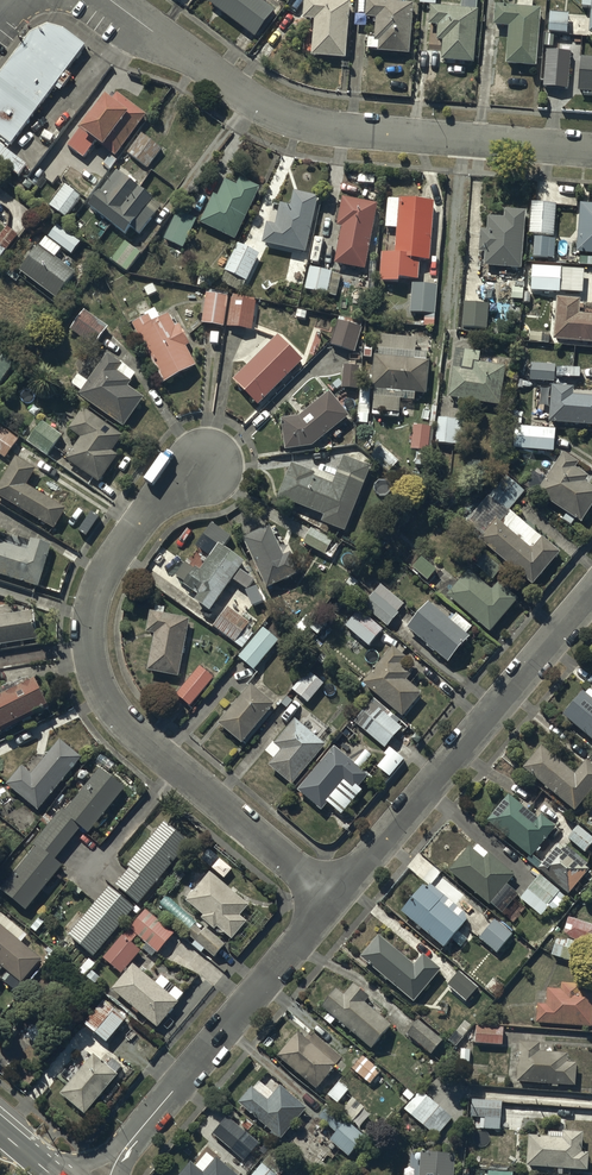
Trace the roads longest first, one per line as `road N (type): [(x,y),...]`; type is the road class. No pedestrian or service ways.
road 1 (residential): [(333,897),(138,735),(106,702),(93,674),(92,598),(144,516),(203,467)]
road 2 (residential): [(591,149),(290,118),(255,102),(112,0)]
road 3 (residential): [(333,897),(591,596)]
road 4 (residential): [(142,1128),(333,897)]

